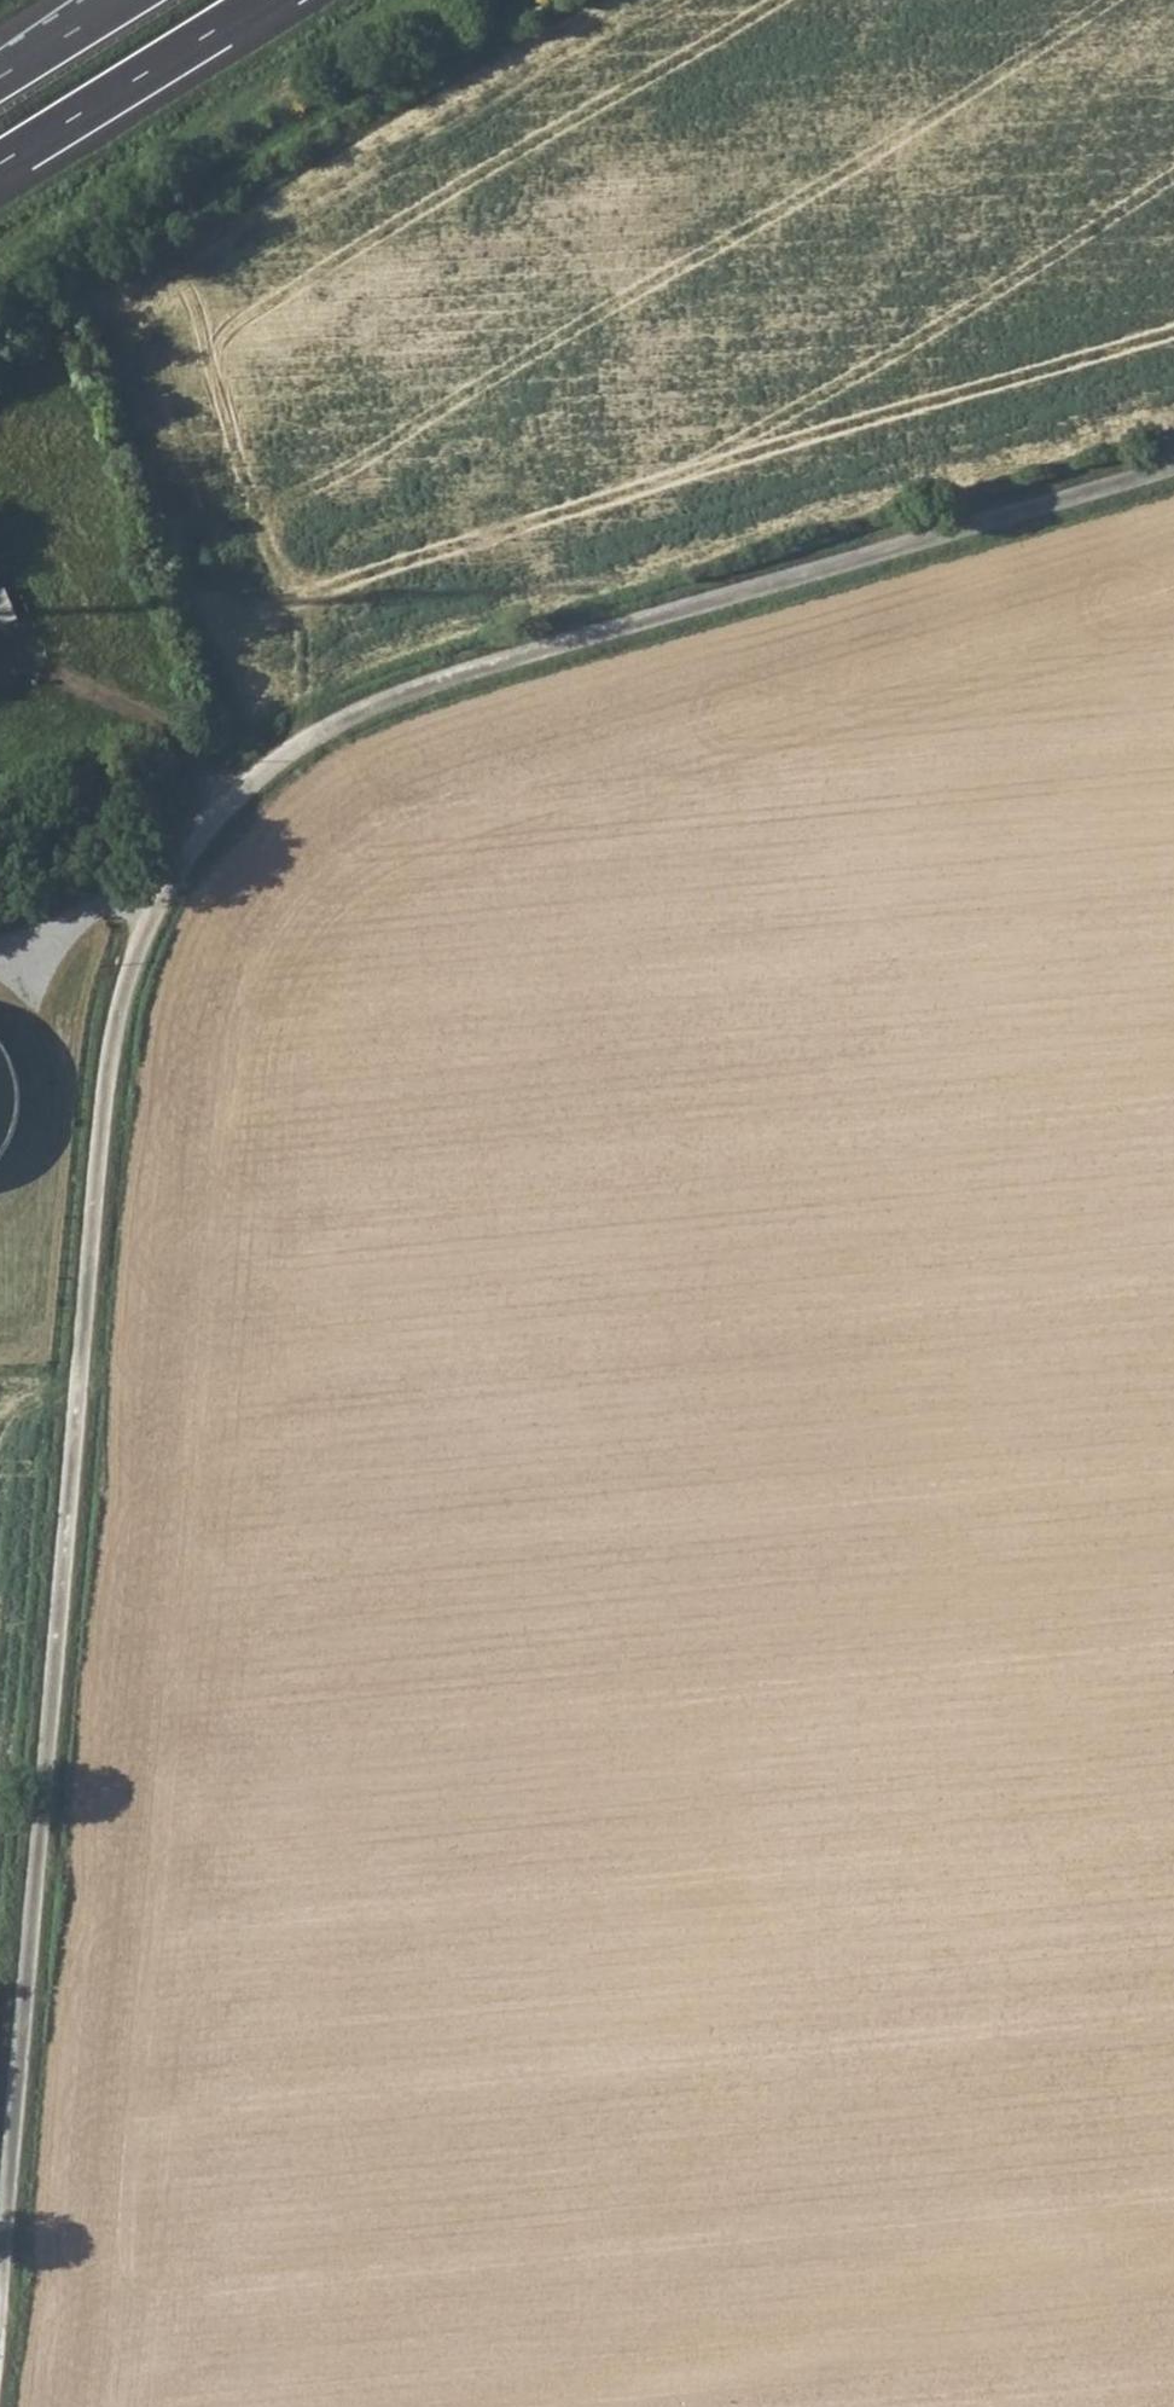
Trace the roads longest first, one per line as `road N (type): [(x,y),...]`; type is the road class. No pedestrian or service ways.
road 1 (unclassified): [(0,2310),(104,1102),(126,984),(178,881),(223,812),(269,771),(419,694),(1173,471)]
road 2 (motorway): [(0,161),(260,0)]
road 3 (motorway): [(125,0),(0,78)]

